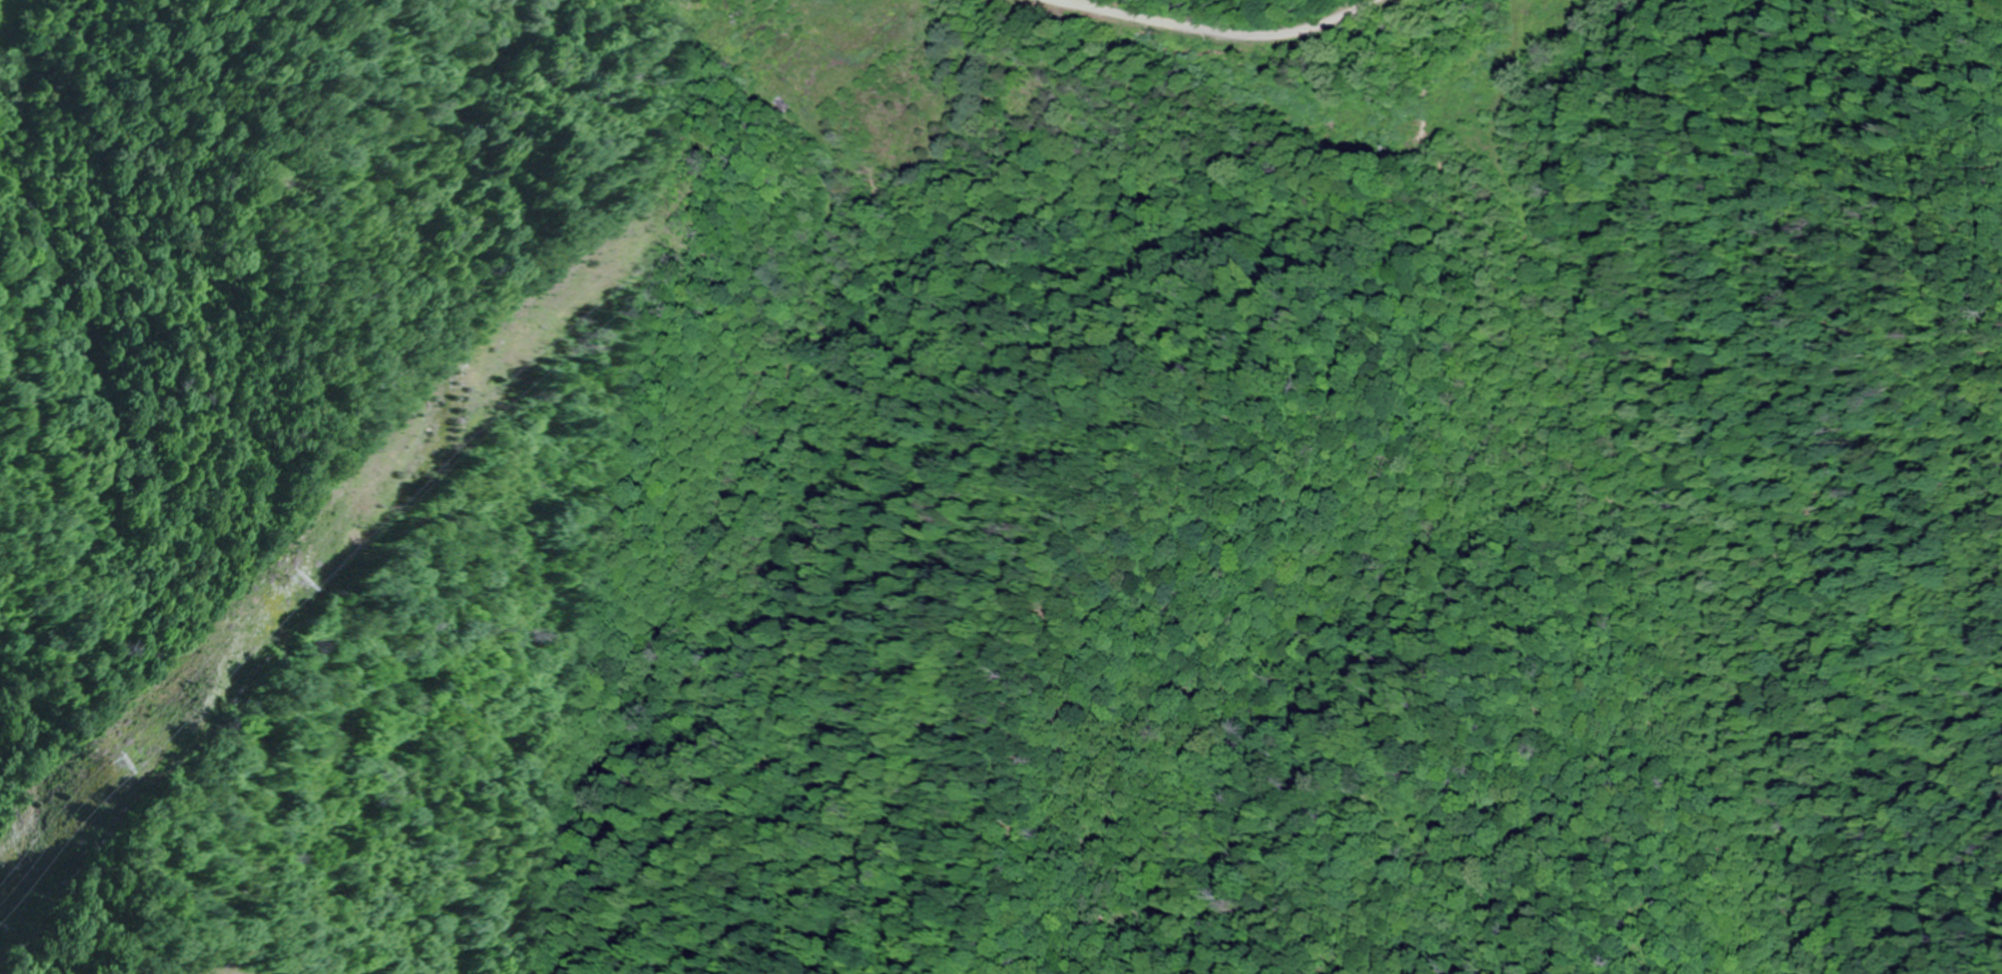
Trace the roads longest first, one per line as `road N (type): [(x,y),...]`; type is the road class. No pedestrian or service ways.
road 1 (residential): [(1027,0),(1262,37),(1322,25),(1378,0)]

